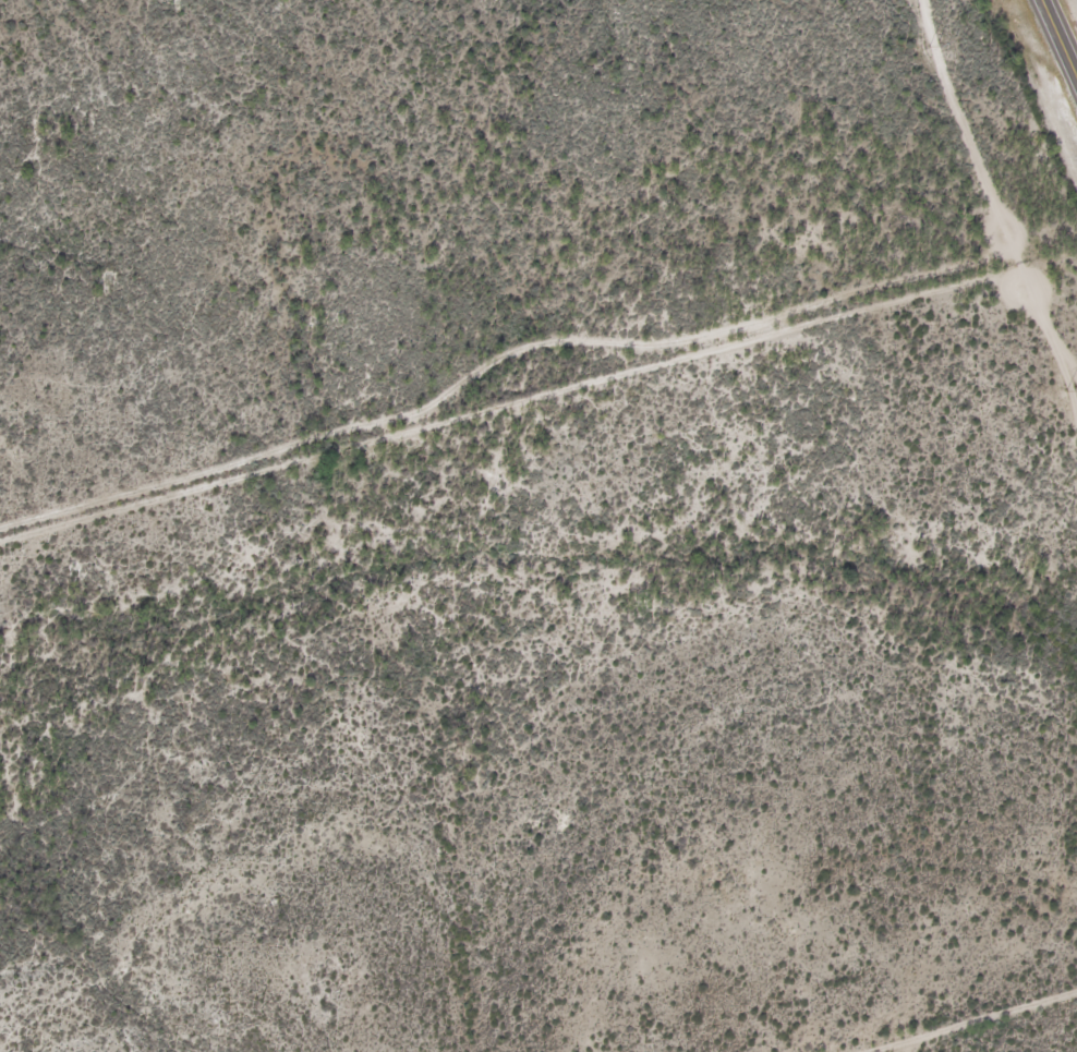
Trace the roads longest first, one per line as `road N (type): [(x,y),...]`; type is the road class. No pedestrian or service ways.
road 1 (residential): [(873,1051),(1076,992)]

